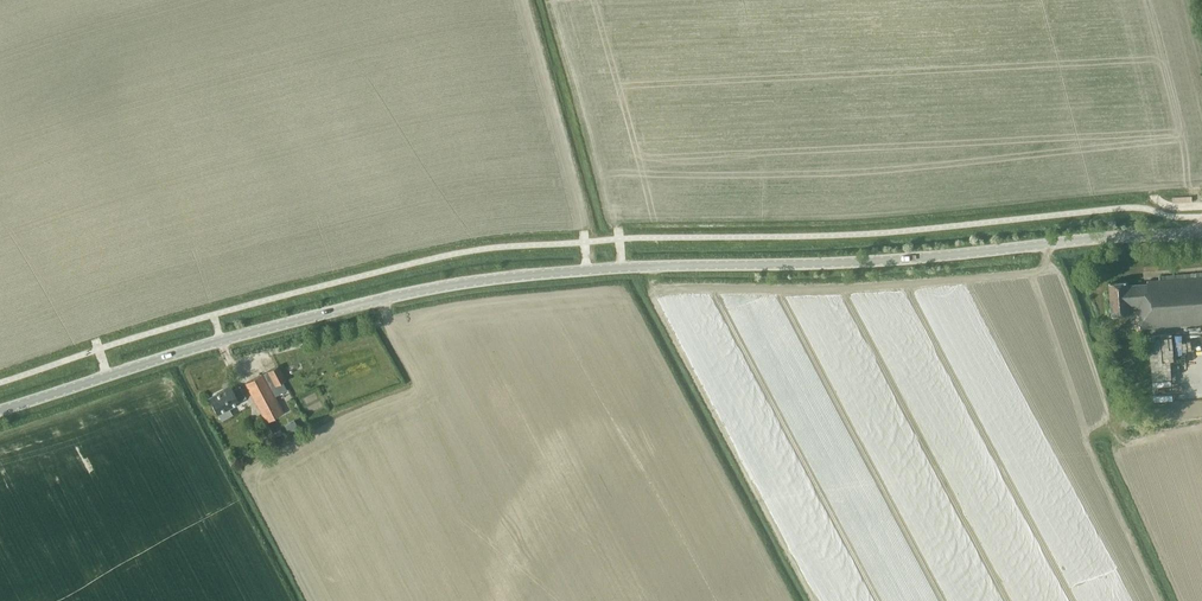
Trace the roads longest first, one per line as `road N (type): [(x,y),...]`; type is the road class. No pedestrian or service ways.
road 1 (tertiary): [(0,410),(202,345),(481,280),(885,260),(1189,234)]

